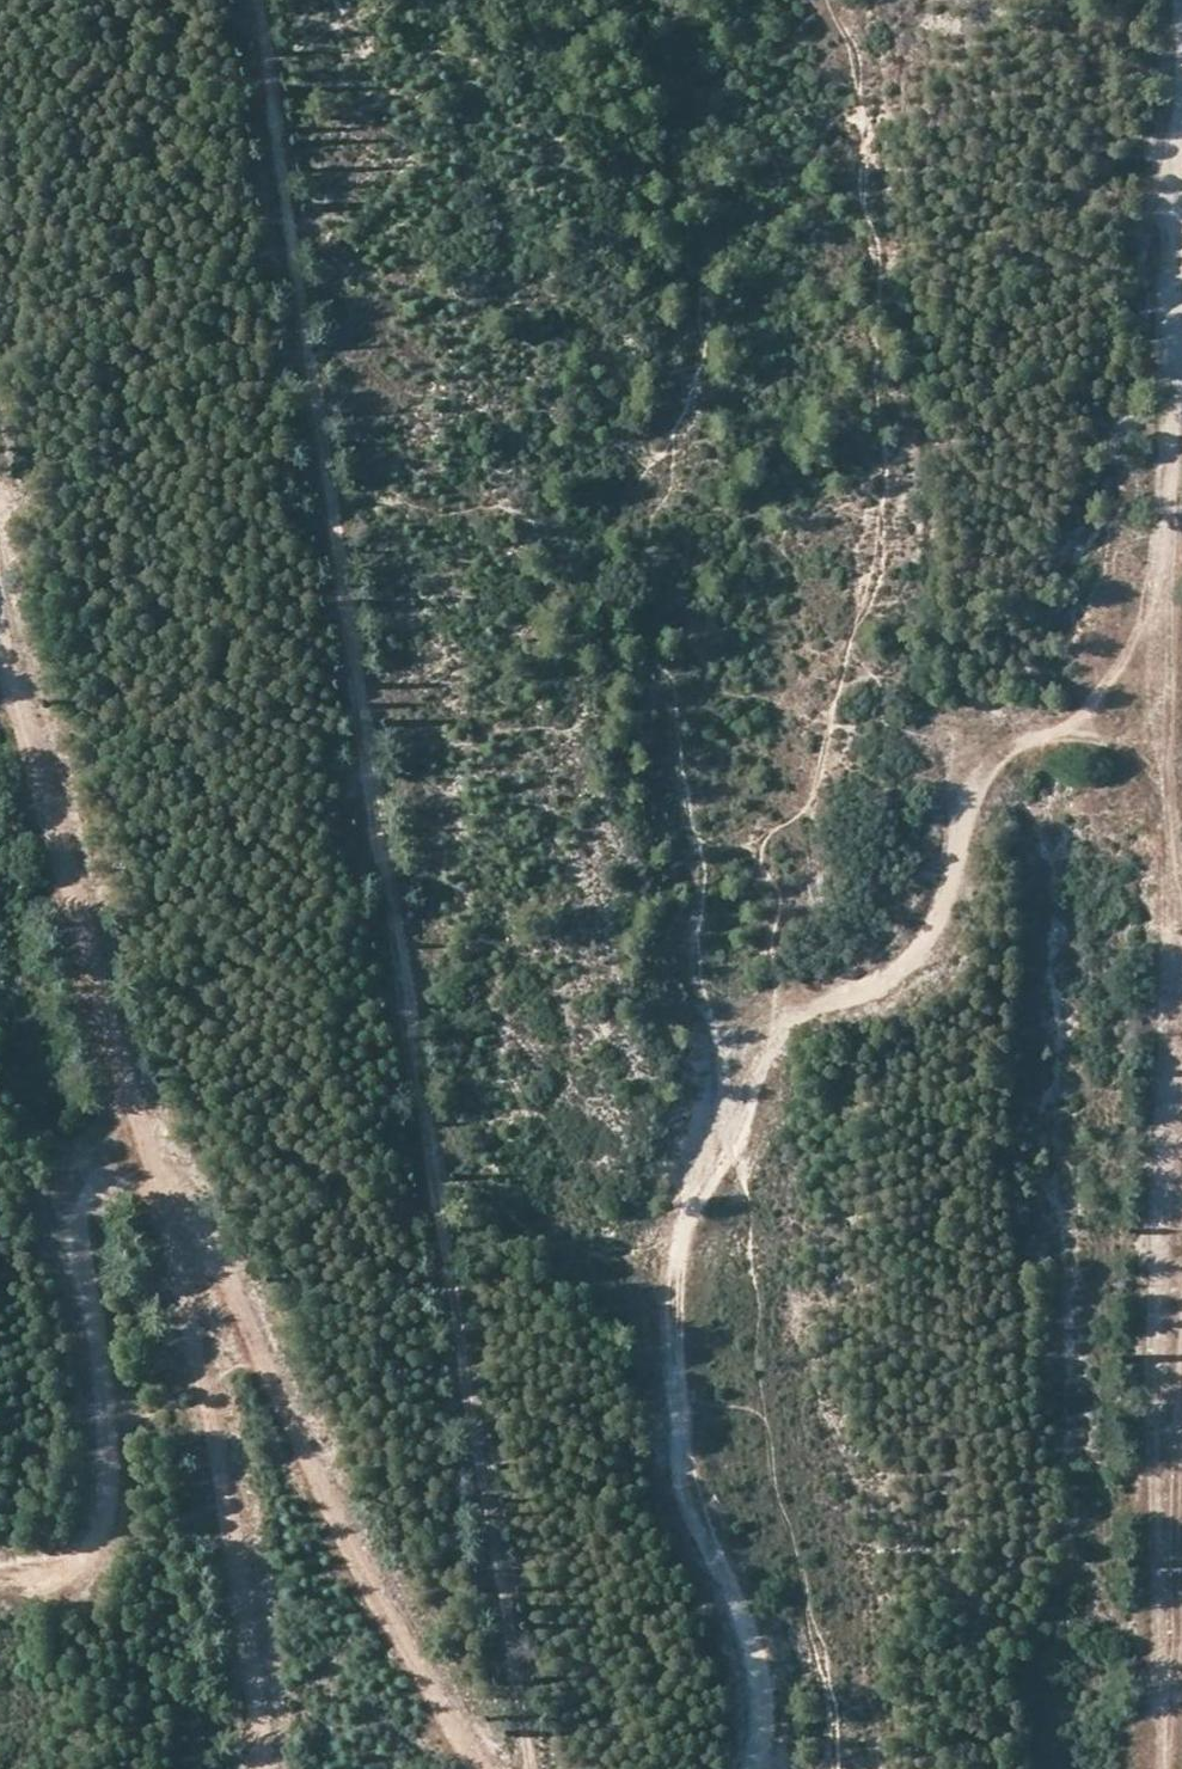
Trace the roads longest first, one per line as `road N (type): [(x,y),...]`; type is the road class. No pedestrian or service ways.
road 1 (track): [(1168,235),(1163,744),(1032,738),(990,756),(966,791),(944,907),(920,954),(899,973),(794,1015),(757,1041),(733,1074),(686,1200),(664,1302),(664,1341),(684,1493),(749,1656),(756,1693),(752,1768)]
road 2 (track): [(529,1768),(428,1164),(251,0)]
road 3 (track): [(1158,1768),(1163,744)]
road 4 (track): [(484,1768),(314,1467),(143,1099)]
road 5 (track): [(268,1768),(253,1588),(173,1203),(143,1099)]
road 6 (track): [(143,1099),(126,1170),(96,1193),(72,1235),(101,1377),(104,1514),(77,1564),(54,1574),(0,1578)]
road 7 (track): [(143,1099),(0,630)]
road 8 (track): [(1168,235),(1181,99)]

